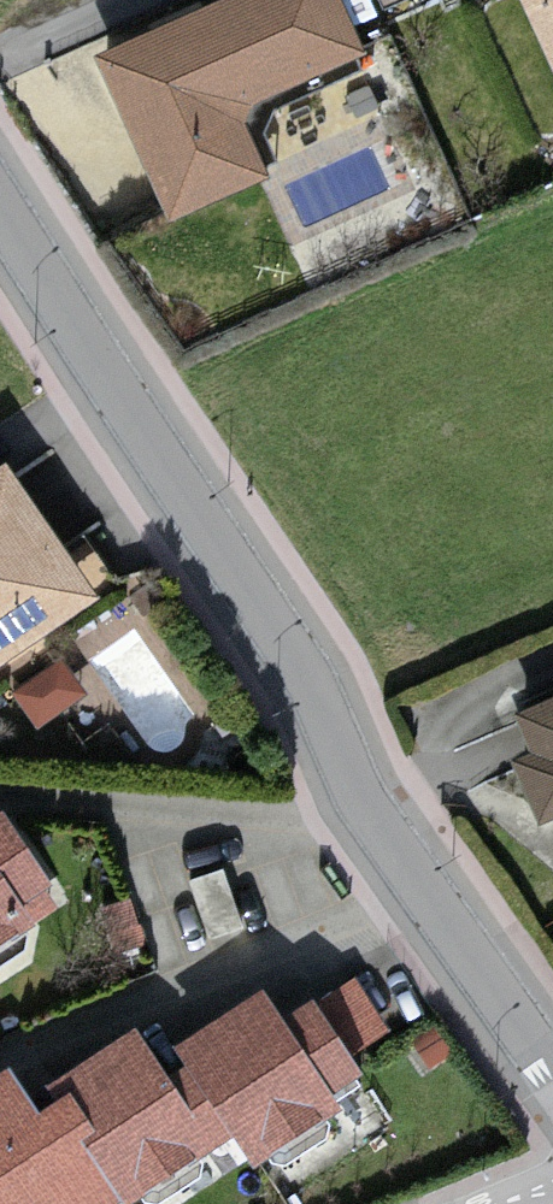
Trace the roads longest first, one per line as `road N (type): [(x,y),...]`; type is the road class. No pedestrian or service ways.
road 1 (residential): [(552,1080),(371,825),(283,646),(0,222)]
road 2 (residential): [(0,67),(152,0)]

